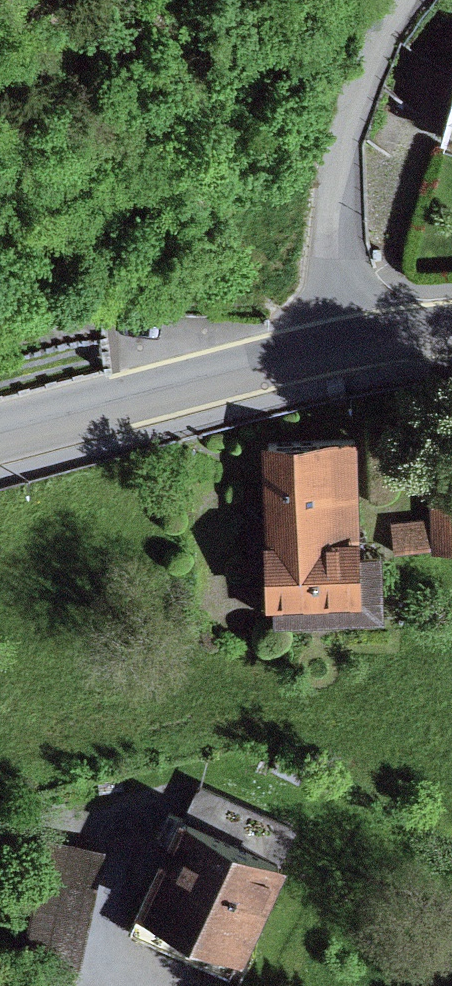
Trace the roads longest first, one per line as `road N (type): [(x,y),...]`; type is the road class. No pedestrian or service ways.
road 1 (residential): [(337,354),(346,129),(371,48),(398,0)]
road 2 (secondary): [(0,443),(337,354)]

